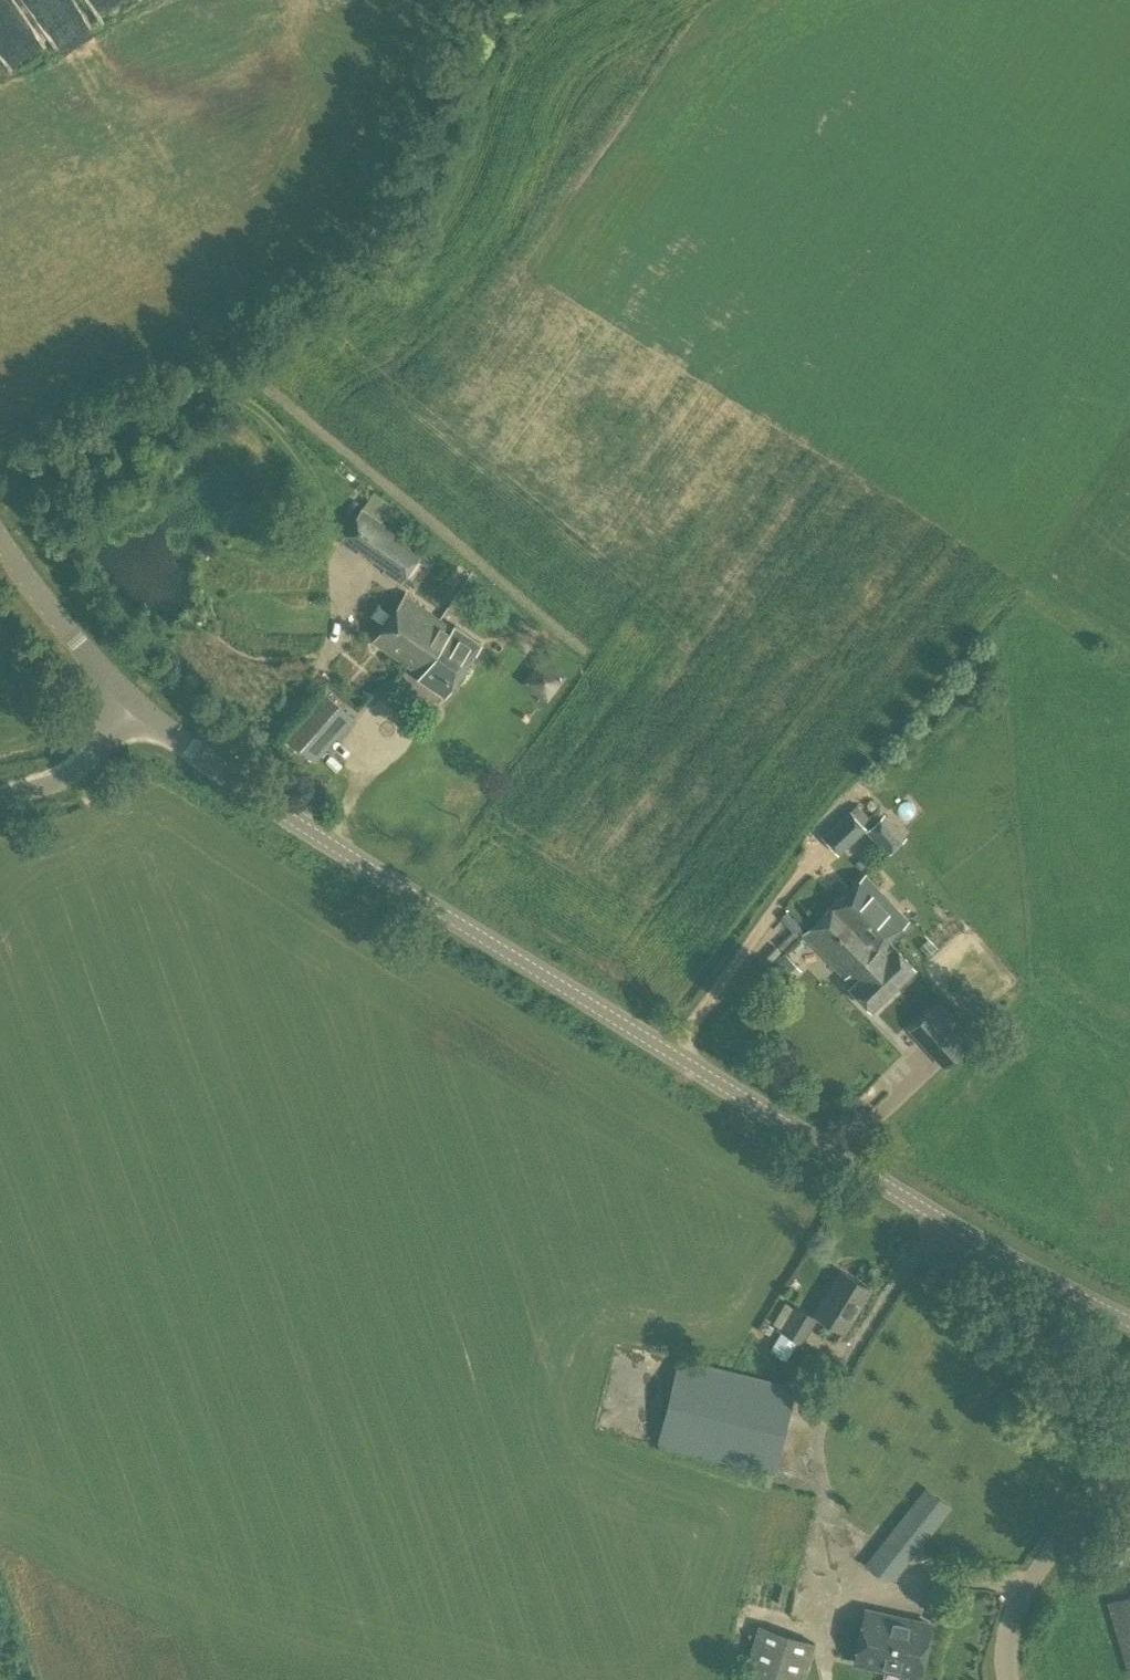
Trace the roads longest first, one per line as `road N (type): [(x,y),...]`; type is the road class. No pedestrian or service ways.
road 1 (tertiary): [(134,703),(350,856),(952,1223),(1129,1320)]
road 2 (unclassified): [(1009,1679),(1009,1641),(1025,1591),(1129,1442)]
road 3 (tertiary): [(134,703),(71,635),(0,537)]
road 4 (unclassified): [(0,798),(76,770),(134,703)]

